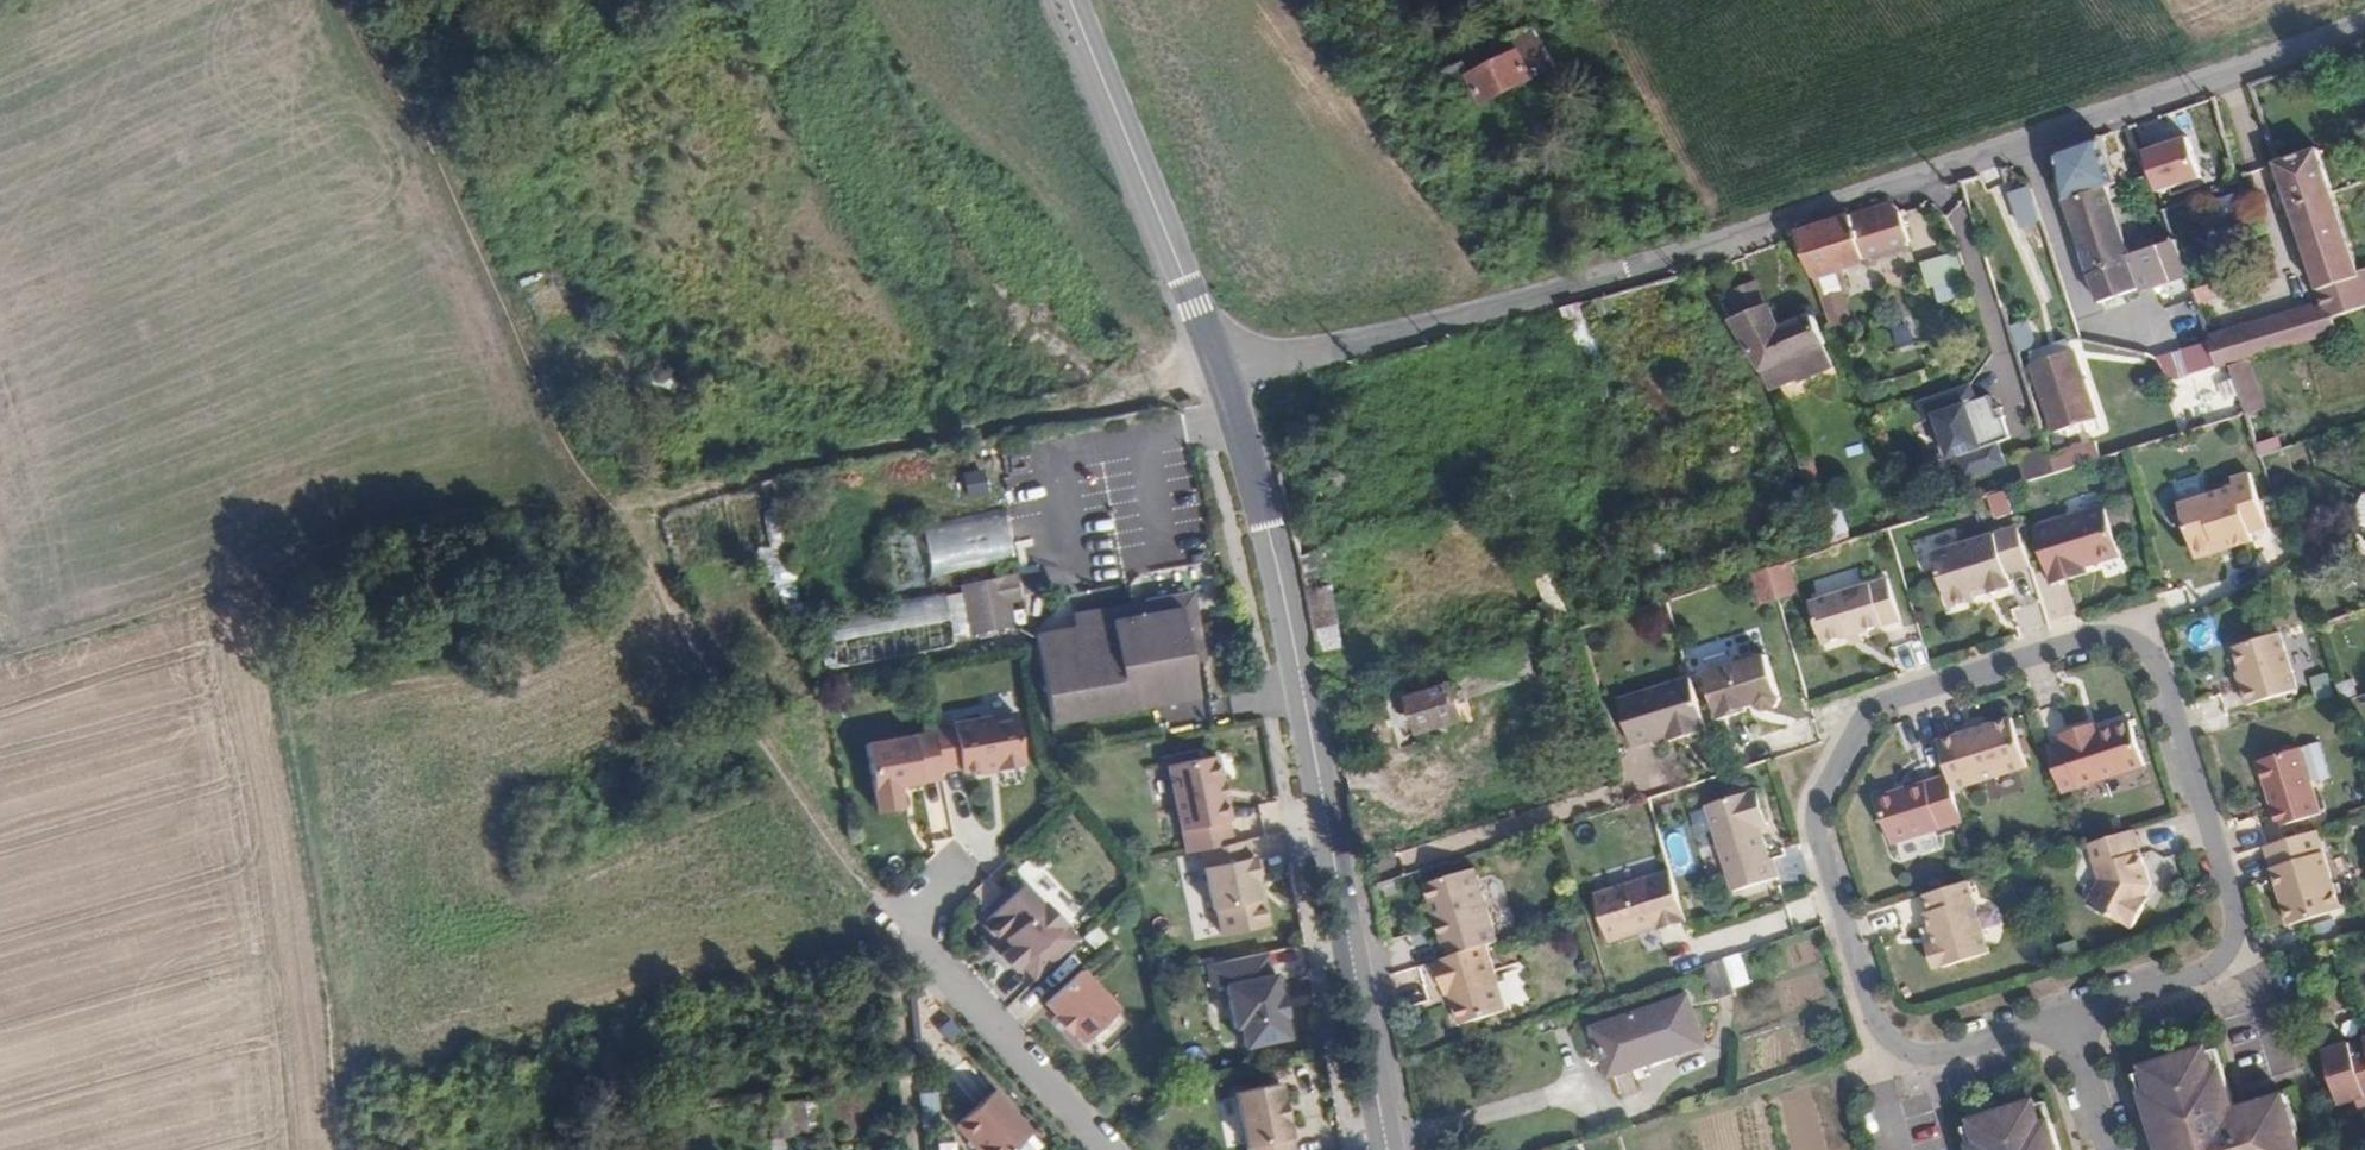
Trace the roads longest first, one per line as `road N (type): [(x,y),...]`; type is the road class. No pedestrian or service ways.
road 1 (track): [(0,669),(407,528),(554,514),(864,438),(1223,370)]
road 2 (residential): [(2070,1012),(2200,972),(2224,954),(2236,931),(2236,904),(2165,677),(2146,649),(2115,634),(1879,704),(1859,723),(1823,790),(1816,834),(1877,1025),(1909,1052),(1941,1054)]
road 3 (unclassified): [(1223,370),(1664,260),(2234,74),(2364,23)]
road 4 (track): [(354,0),(414,120),(431,208),(578,469),(659,573),(857,872),(909,925)]
road 5 (secondary): [(1223,370),(1304,692),(1389,1149)]
road 6 (track): [(250,582),(354,1149)]
road 7 (secondary): [(1069,0),(1223,370)]
road 8 (residential): [(1112,1149),(909,925)]
road 9 (track): [(962,990),(919,1041),(923,1149)]
road 10 (residential): [(2111,1149),(2070,1012)]
road 11 (residential): [(1941,1054),(2070,1012)]

